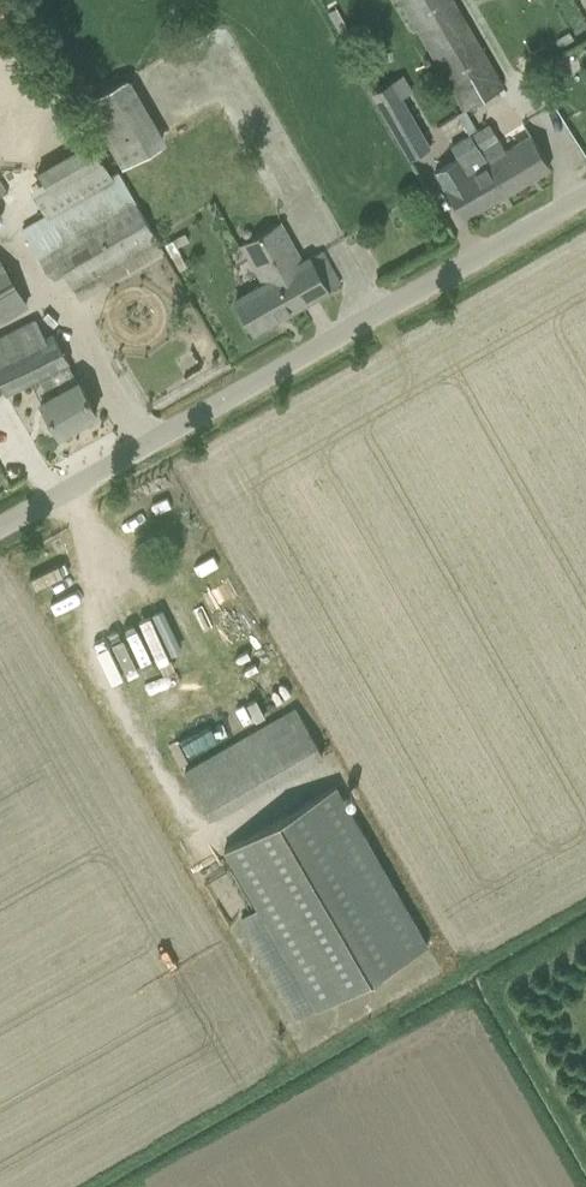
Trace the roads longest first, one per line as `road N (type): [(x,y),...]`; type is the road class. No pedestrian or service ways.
road 1 (unclassified): [(0,527),(585,195)]

